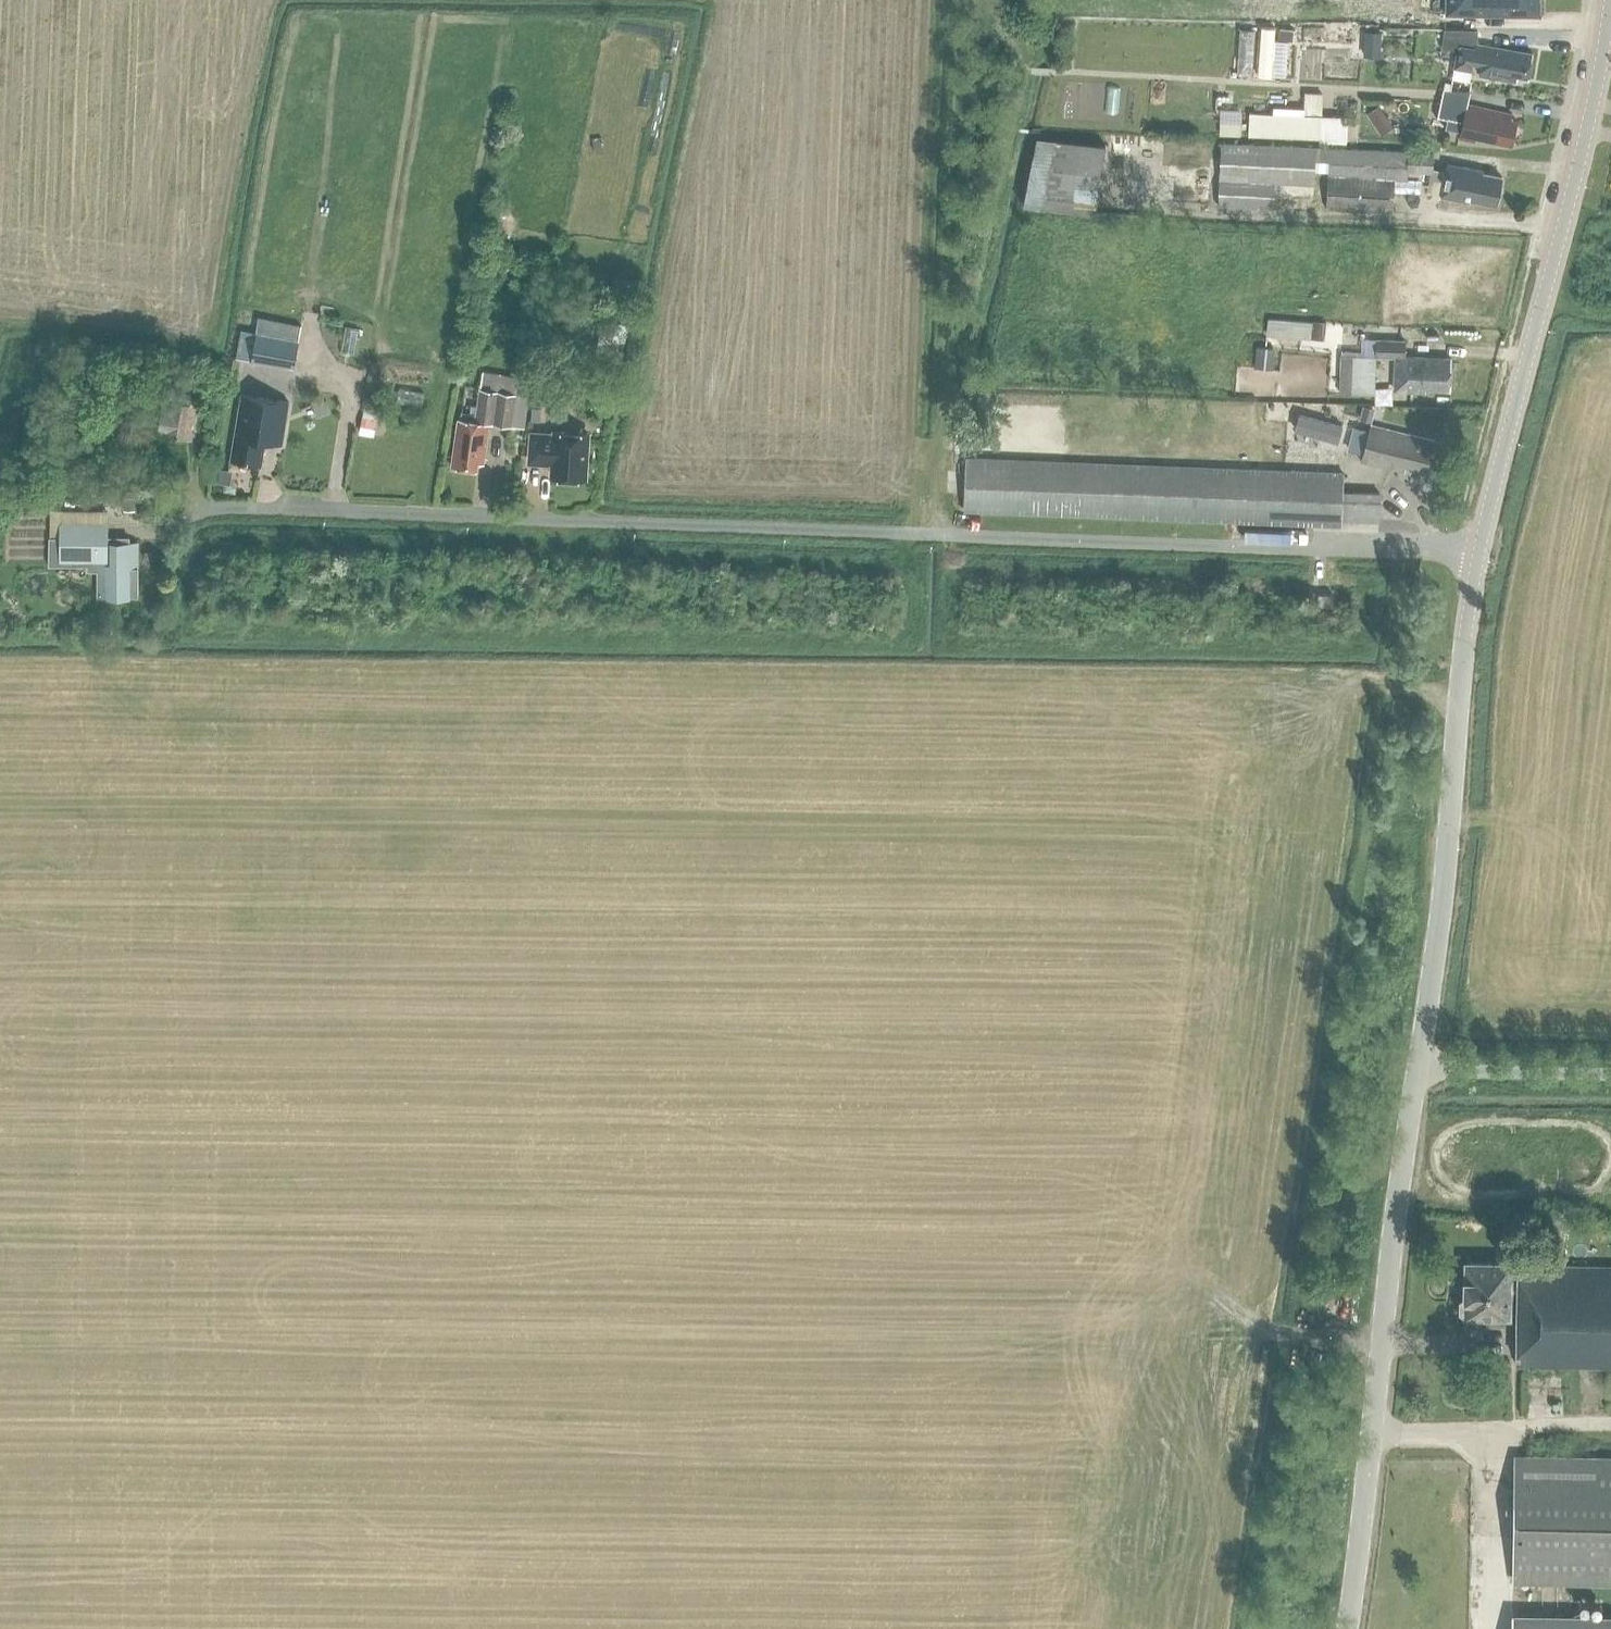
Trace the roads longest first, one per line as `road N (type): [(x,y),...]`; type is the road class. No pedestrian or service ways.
road 1 (residential): [(1483,553),(198,508)]
road 2 (tertiary): [(1483,553),(1603,57),(1609,0)]
road 3 (tertiary): [(1354,1628),(1418,1078)]
road 4 (tertiary): [(1418,1078),(1483,553)]
road 5 (unclassified): [(1610,1083),(1418,1078)]

